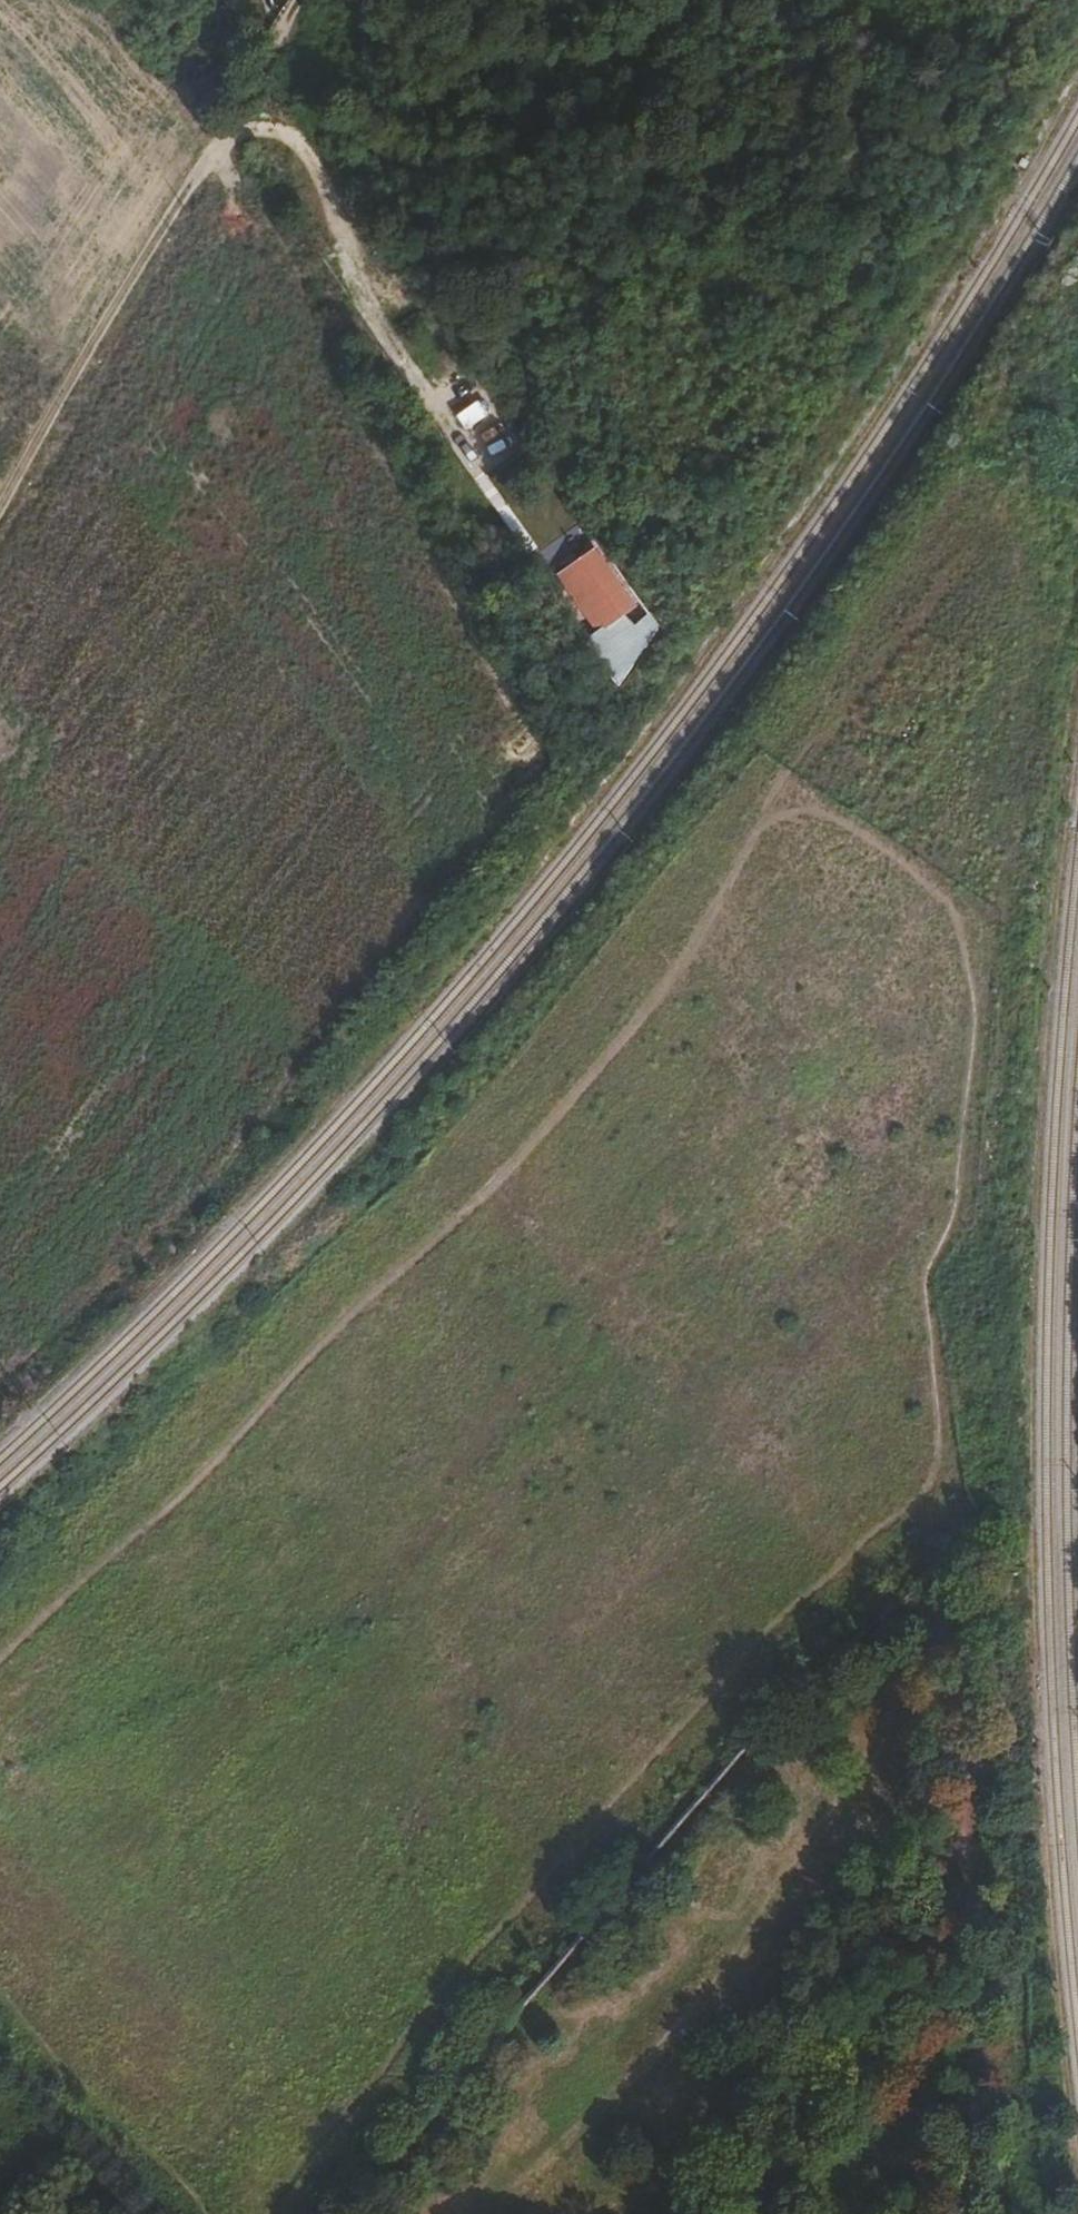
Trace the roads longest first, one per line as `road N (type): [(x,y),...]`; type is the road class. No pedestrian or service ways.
road 1 (track): [(0,514),(305,0)]
road 2 (track): [(569,499),(287,142),(220,144)]

